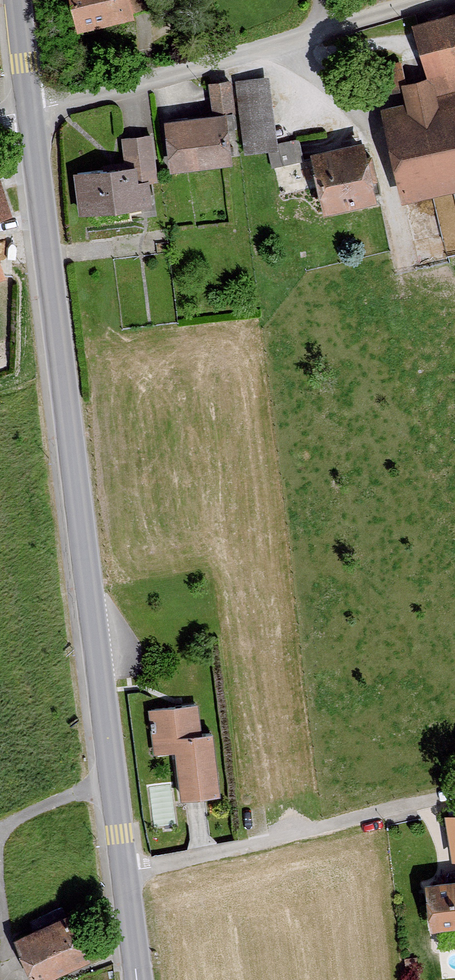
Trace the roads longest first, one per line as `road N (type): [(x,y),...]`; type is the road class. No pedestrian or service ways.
road 1 (tertiary): [(137,979),(31,107)]
road 2 (residential): [(31,107),(203,66),(414,0)]

